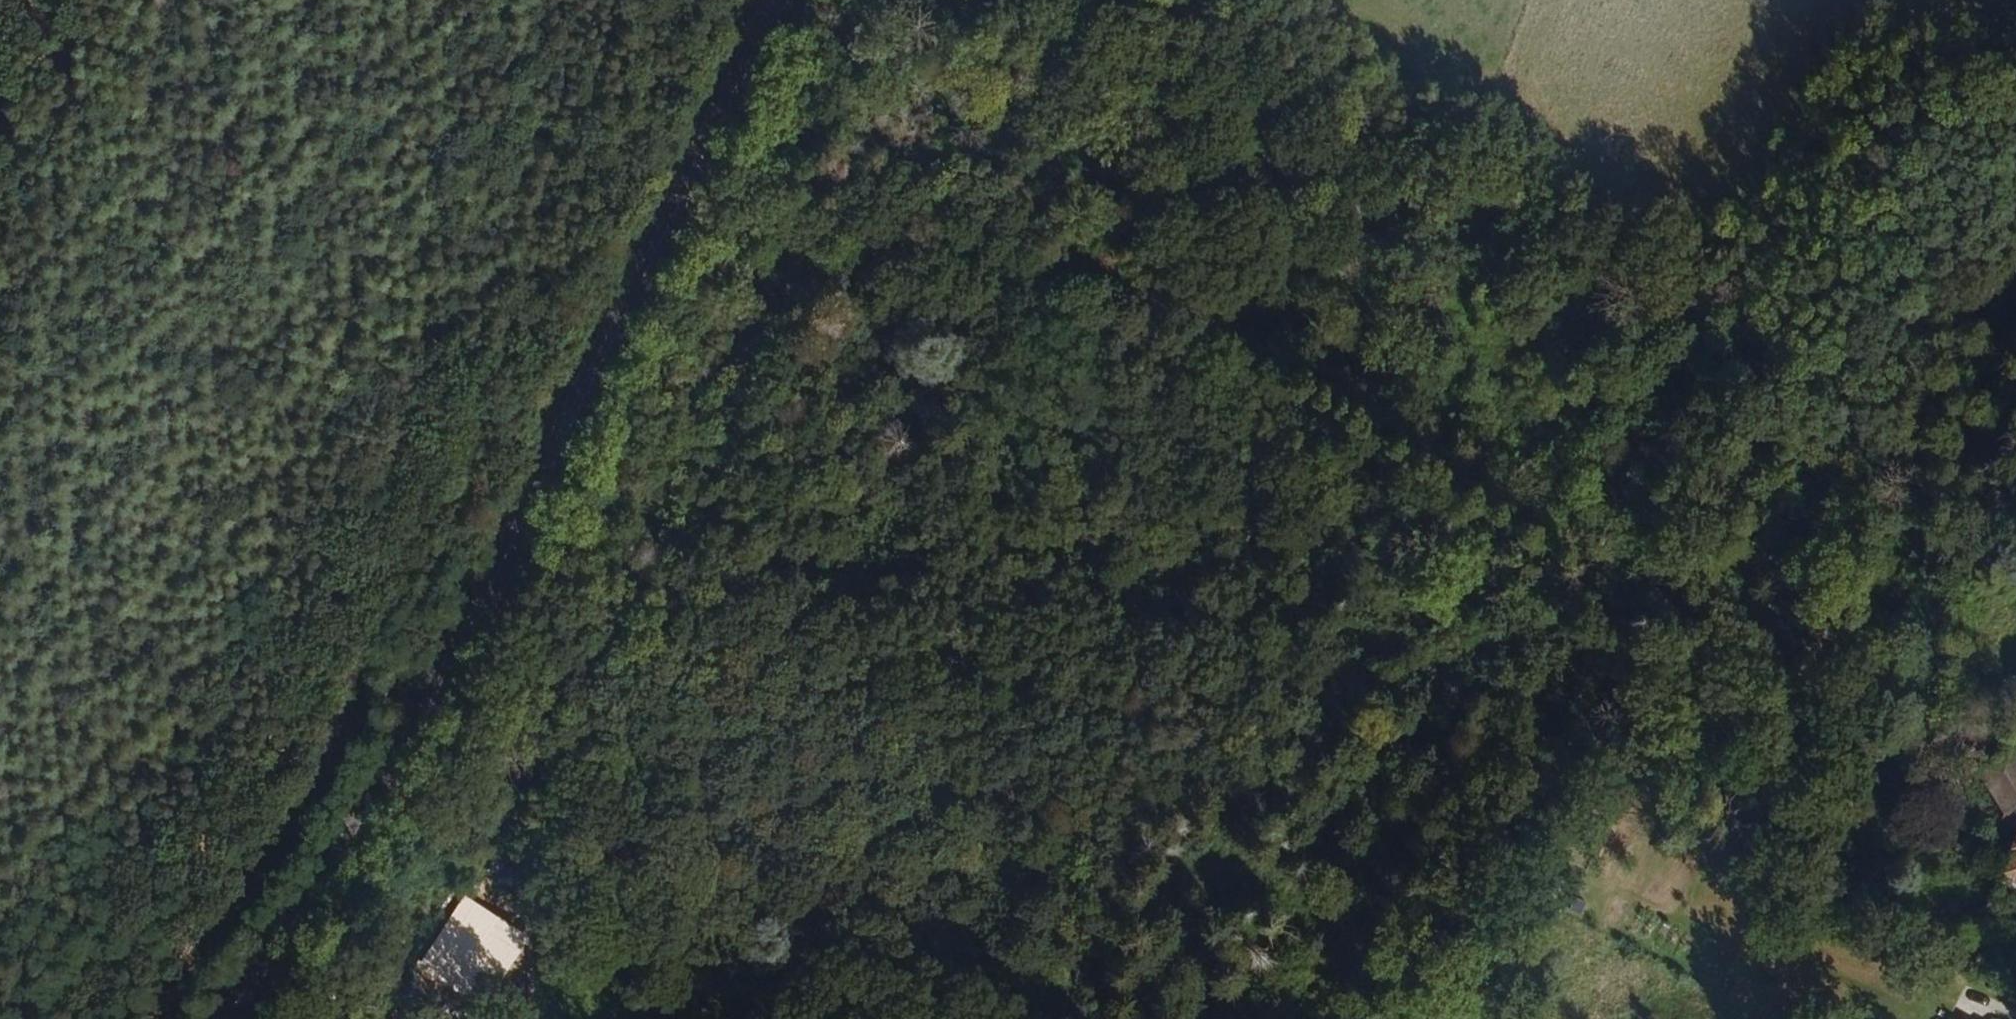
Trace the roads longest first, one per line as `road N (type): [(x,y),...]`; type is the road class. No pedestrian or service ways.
road 1 (primary): [(224,1018),(340,860),(457,641),(774,0)]

